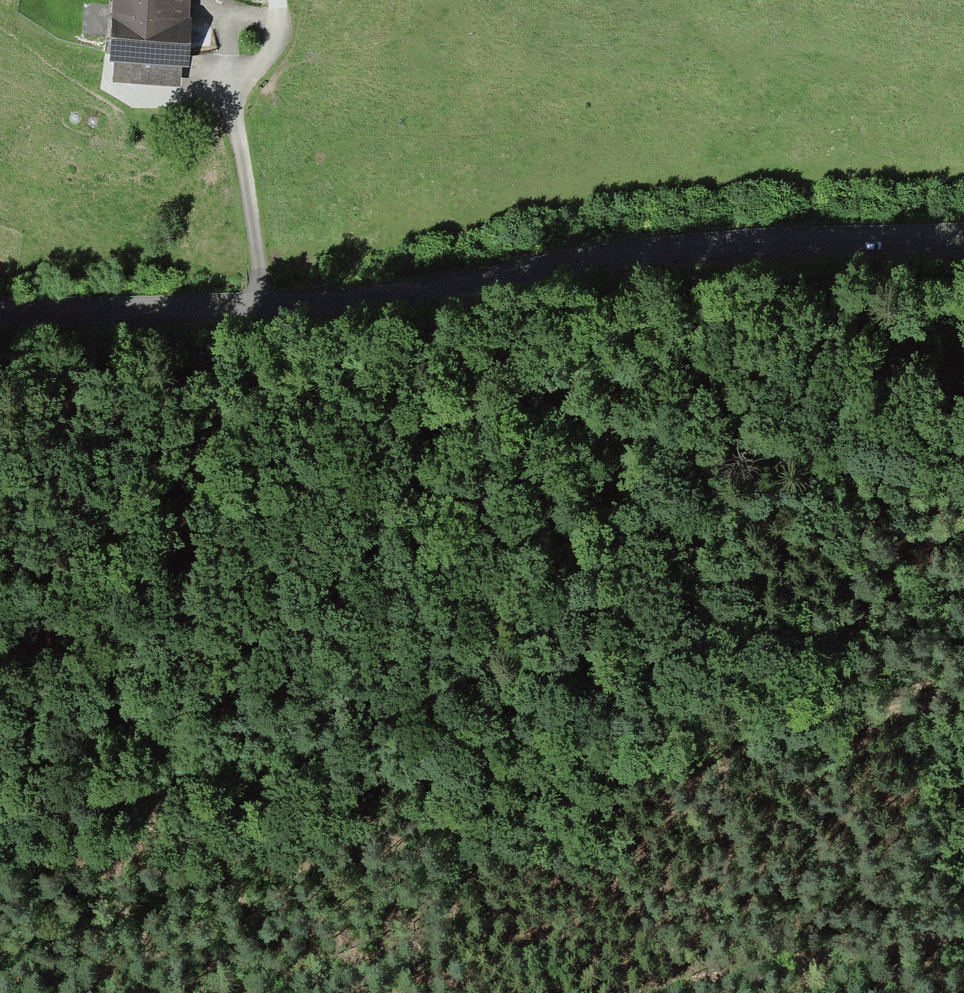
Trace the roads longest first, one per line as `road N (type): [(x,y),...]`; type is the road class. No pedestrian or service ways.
road 1 (track): [(0,799),(145,773),(467,774),(963,688)]
road 2 (track): [(652,266),(667,297),(655,317),(179,531),(0,671)]
road 3 (tertiary): [(268,311),(556,287),(759,243),(963,237)]
road 4 (track): [(622,992),(963,918)]
road 5 (residential): [(268,311),(234,103),(273,52),(282,8),(276,0)]
road 6 (tertiary): [(0,312),(148,321),(268,311)]

